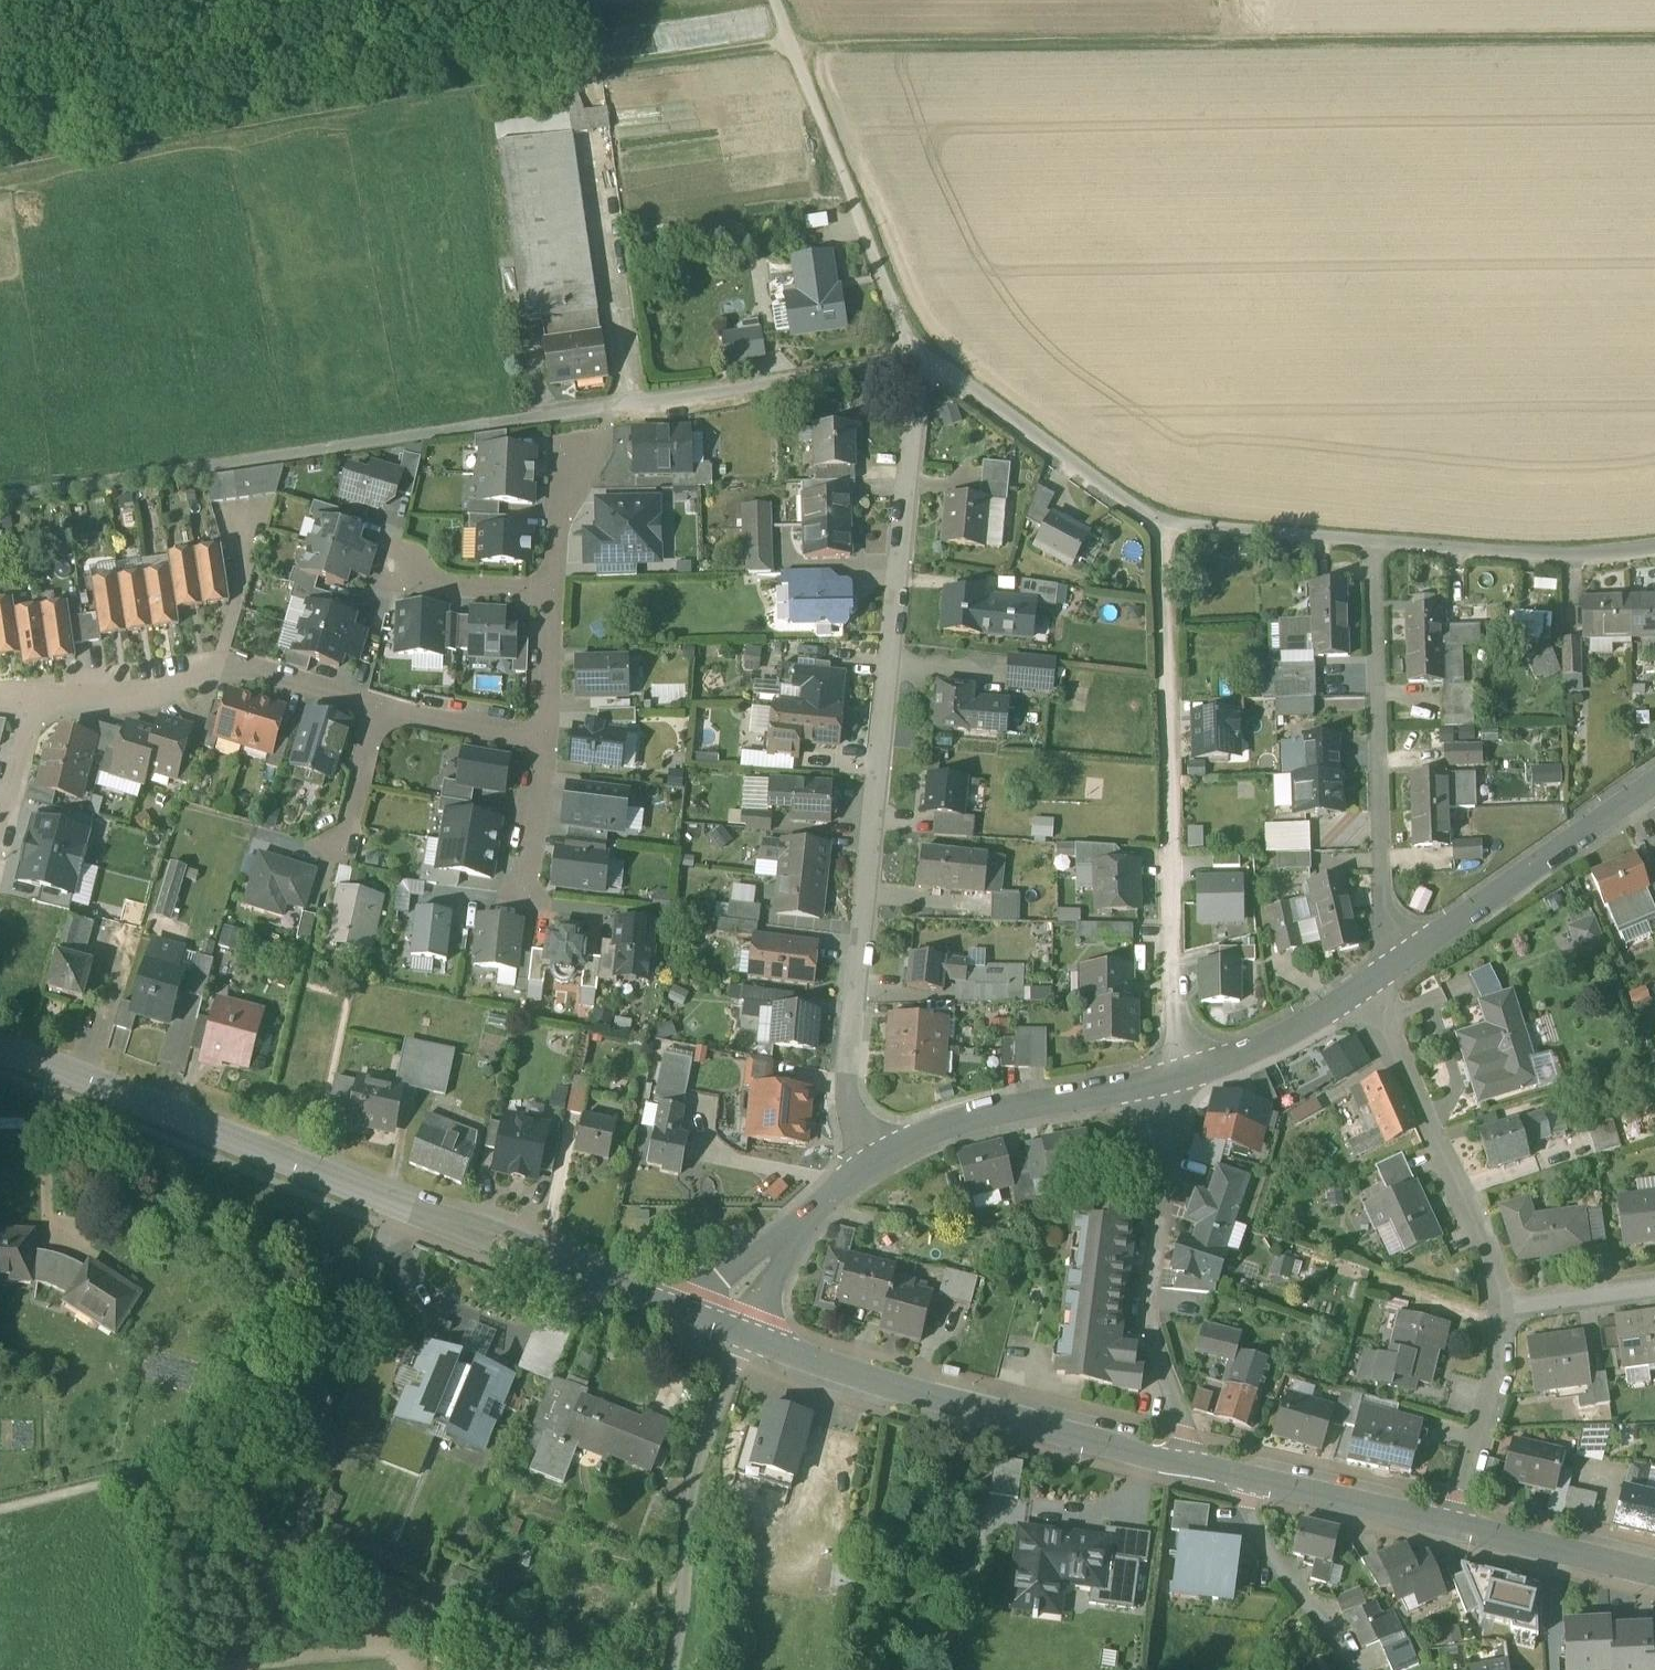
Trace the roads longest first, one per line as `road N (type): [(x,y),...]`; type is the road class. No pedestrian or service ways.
road 1 (residential): [(0,498),(909,361)]
road 2 (track): [(1654,33),(791,41)]
road 3 (residential): [(870,1159),(847,1094),(914,398),(909,361)]
road 4 (unclassified): [(523,1669),(292,1564),(390,1205)]
road 5 (residential): [(1159,527),(1180,1075)]
road 6 (tertiary): [(732,1334),(904,1391),(1182,1462)]
road 7 (residential): [(1390,971),(1373,541)]
road 8 (tertiary): [(0,1044),(390,1205)]
road 9 (residential): [(1180,1075),(1147,1315),(1185,1436),(1182,1462)]
road 10 (track): [(775,0),(909,361)]
road 11 (tertiary): [(390,1205),(732,1334)]
road 12 (residential): [(25,702),(231,663),(379,707)]
road 13 (residential): [(1359,990),(1453,1182),(1494,1279),(1499,1309)]
road 14 (residential): [(672,1669),(699,1473),(734,1381),(732,1334)]
road 15 (residential): [(1654,783),(1390,971)]
road 16 (residential): [(1180,1075),(1009,1110),(870,1159)]
road 17 (residential): [(1159,527),(940,374),(909,361)]
road 18 (residential): [(1654,546),(1563,558),(1373,541)]
road 19 (residential): [(1499,1309),(1498,1353),(1451,1528)]
road 20 (residential): [(870,1159),(732,1334)]
road 21 (residential): [(1251,1481),(1245,1501),(1286,1580),(1351,1669)]
road 22 (residential): [(1373,541),(1159,527)]
road 23 (tertiary): [(1451,1528),(1654,1576)]
road 24 (tertiary): [(1251,1481),(1451,1528)]
road 25 (residential): [(1359,990),(1275,1041),(1180,1075)]
road 26 (residential): [(379,707),(542,738)]
road 27 (residential): [(542,738),(519,899)]
road 28 (residential): [(1654,1290),(1499,1309)]
road 29 (residential): [(548,593),(580,447)]
road 30 (residential): [(379,707),(336,847)]
road 31 (residential): [(542,738),(548,593)]
road 32 (residential): [(548,593),(404,576)]
road 33 (residential): [(0,820),(25,702)]

